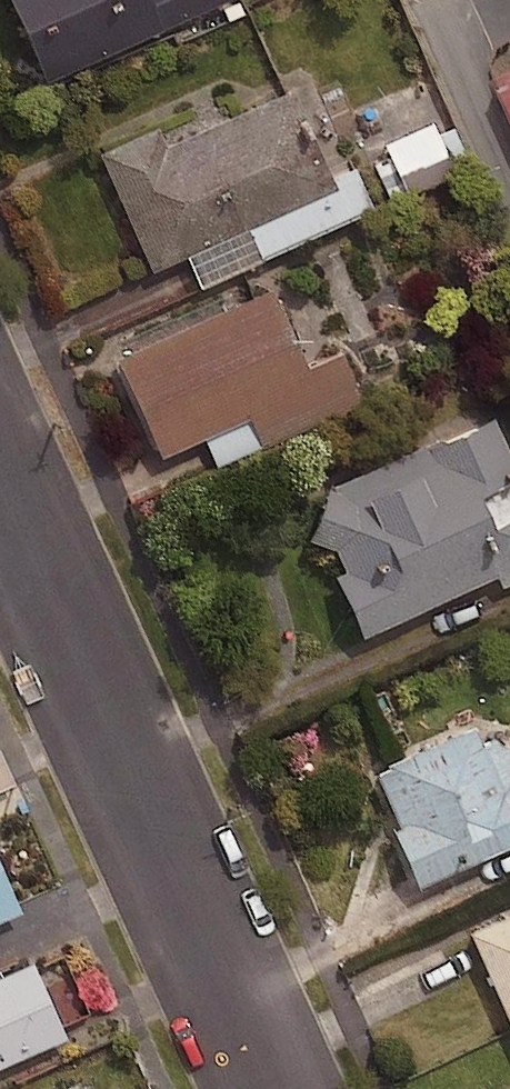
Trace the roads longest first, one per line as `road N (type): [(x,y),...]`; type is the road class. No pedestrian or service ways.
road 1 (residential): [(0,481),(273,1088)]

